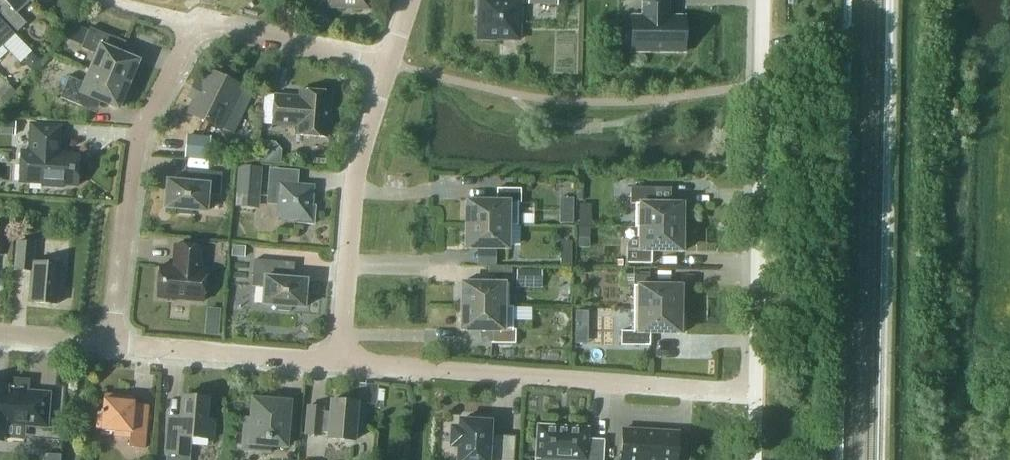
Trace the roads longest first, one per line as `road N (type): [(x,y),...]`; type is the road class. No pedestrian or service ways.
road 1 (residential): [(756,393),(340,363)]
road 2 (unclassified): [(756,393),(763,0)]
road 3 (residential): [(110,344),(133,151),(194,30)]
road 4 (residential): [(340,363),(356,174),(387,67)]
road 5 (residential): [(340,363),(110,344)]
road 6 (residential): [(387,67),(194,30)]

